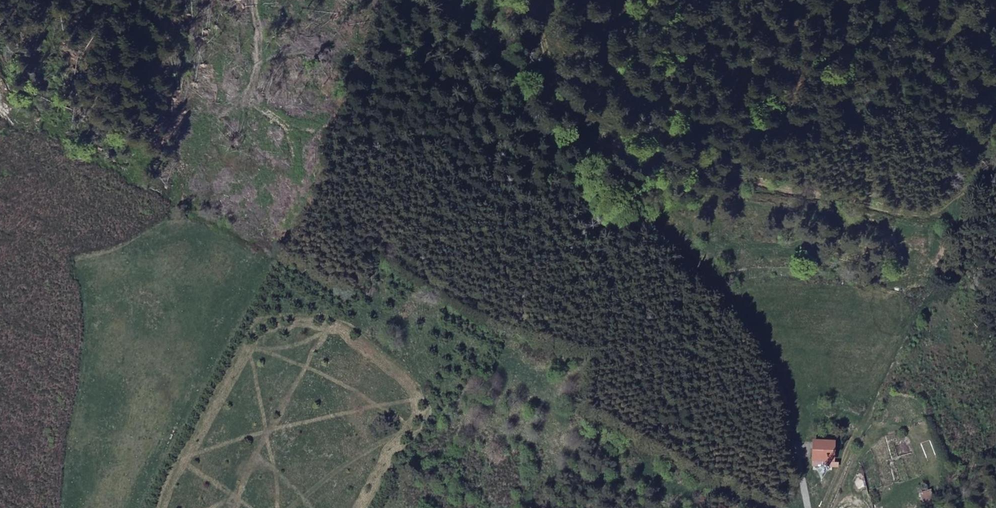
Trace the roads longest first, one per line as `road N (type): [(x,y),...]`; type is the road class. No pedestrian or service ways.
road 1 (track): [(448,0),(585,132),(743,315),(774,365),(799,466)]

